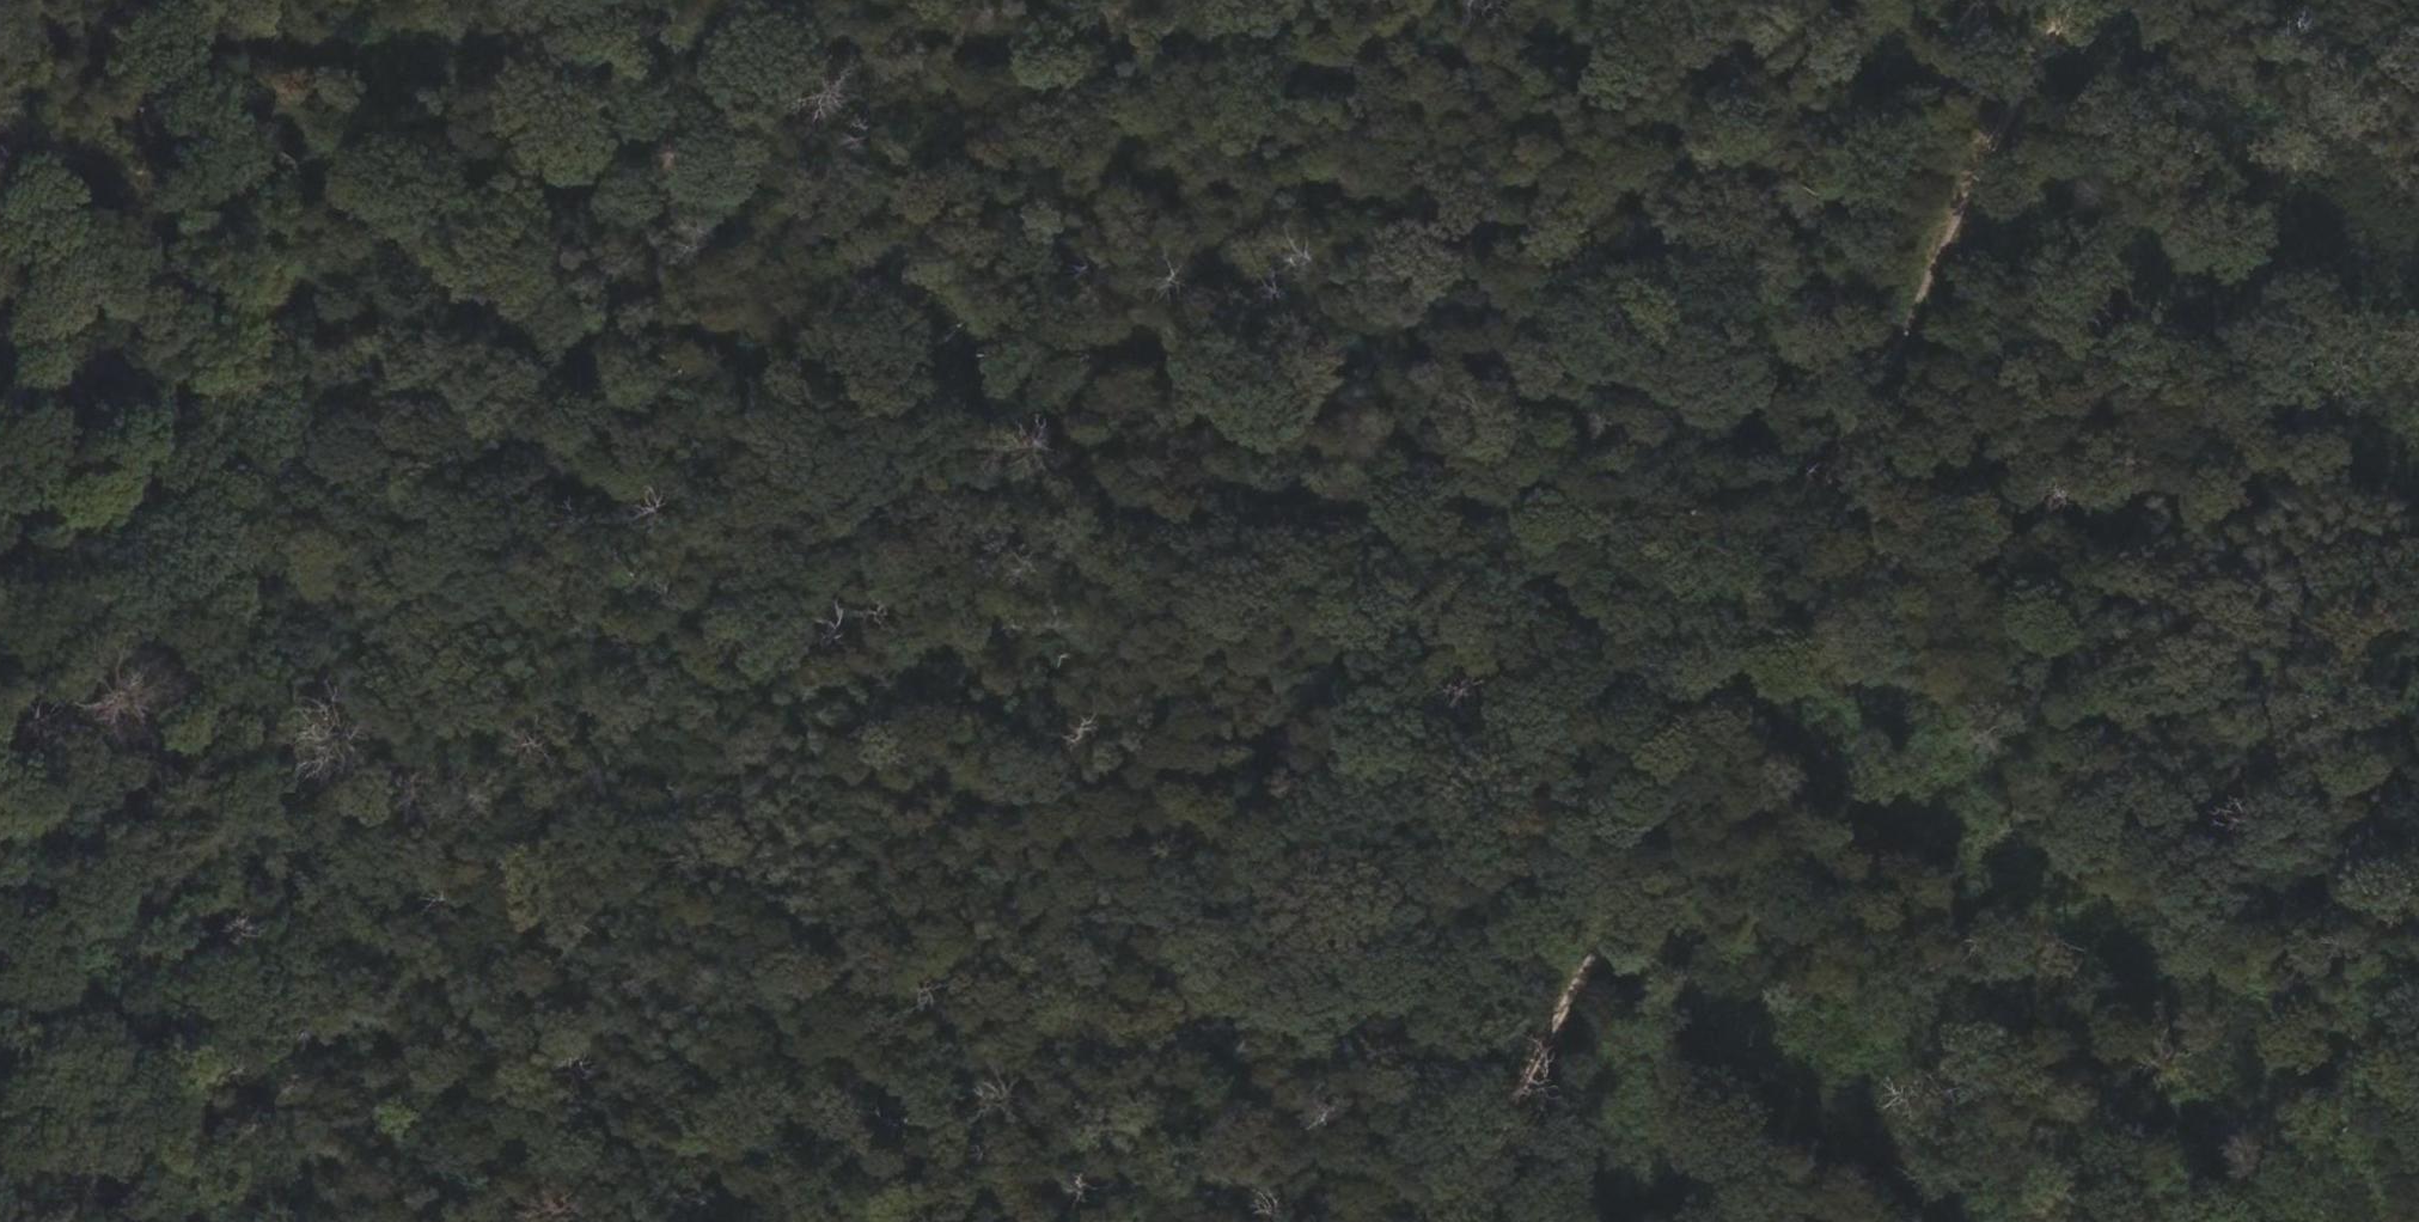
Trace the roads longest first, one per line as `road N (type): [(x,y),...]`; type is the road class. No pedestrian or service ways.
road 1 (track): [(1458,1221),(1883,404)]
road 2 (track): [(1883,404),(2081,0)]

